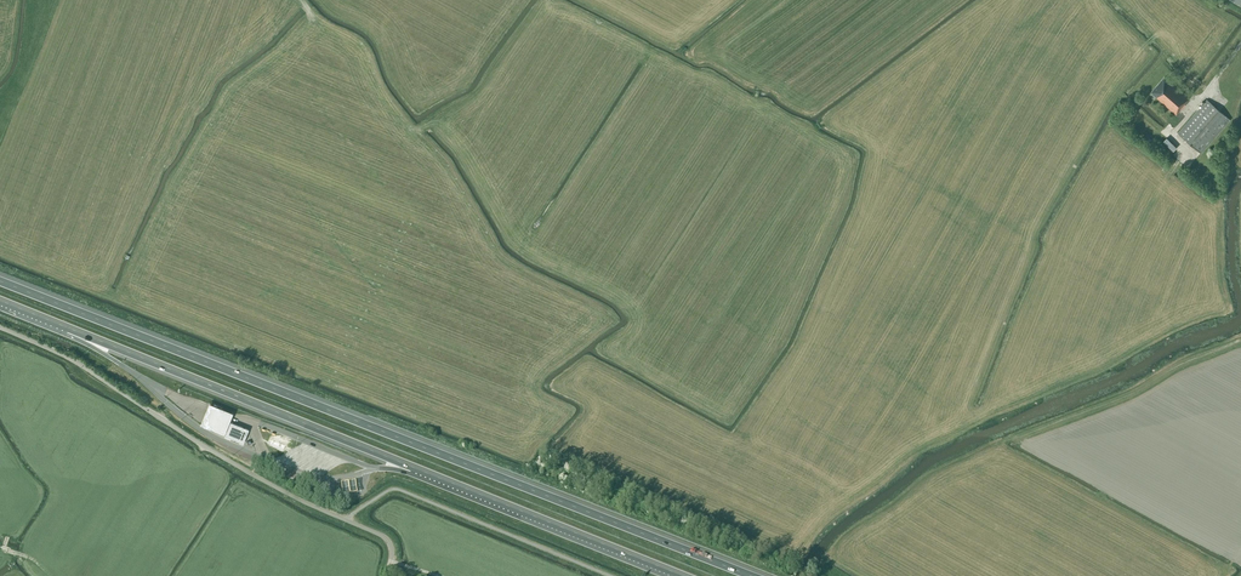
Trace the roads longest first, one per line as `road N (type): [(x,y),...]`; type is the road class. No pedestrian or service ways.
road 1 (motorway): [(752,575),(0,281)]
road 2 (unclassified): [(387,575),(392,549),(385,537),(258,477),(71,358),(0,327)]
road 3 (motorway): [(68,328),(430,474)]
road 4 (motorway): [(430,474),(684,575)]

